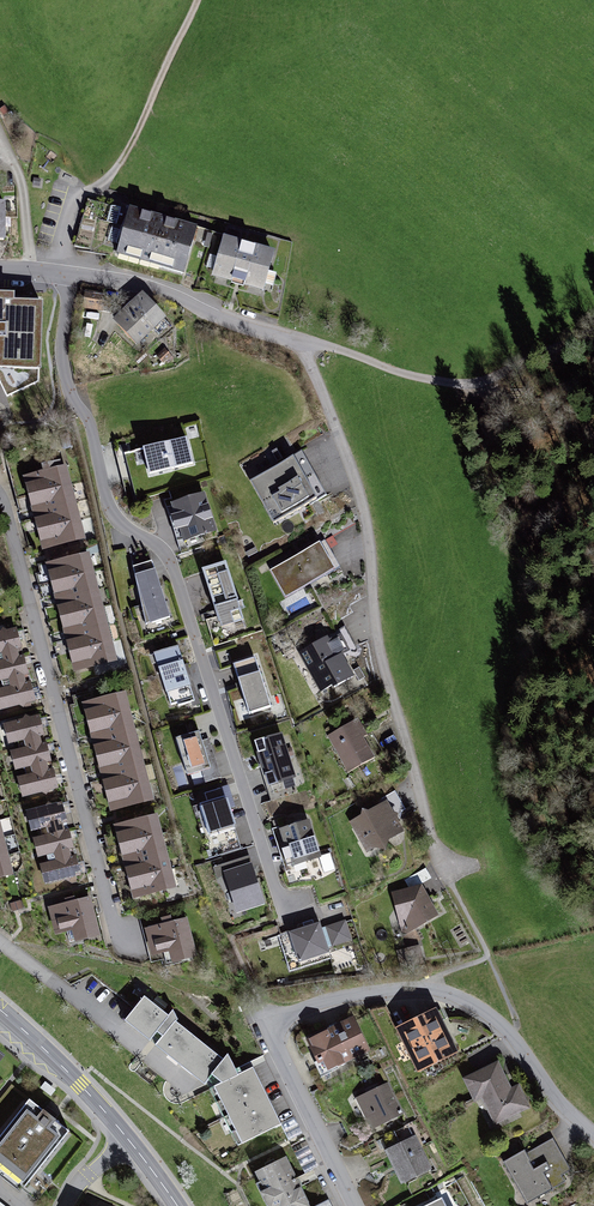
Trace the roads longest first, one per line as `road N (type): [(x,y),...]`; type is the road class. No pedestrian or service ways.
road 1 (residential): [(71,274),(172,293),(304,341),(364,509),(375,630),(432,840),(448,867)]
road 2 (residential): [(71,274),(62,355),(70,394),(92,428),(109,510),(157,544),(174,568),(284,916)]
road 3 (residential): [(353,1205),(274,1042),(277,1023),(303,1009),(420,988),(455,995),(491,1014),(555,1098),(593,1132)]
road 4 (residential): [(0,498),(117,933)]
road 5 (track): [(199,0),(119,165),(81,191),(58,273)]
road 6 (track): [(593,433),(476,385),(418,377),(304,341)]
road 7 (tertiary): [(178,1205),(81,1085),(0,1010)]
road 8 (residential): [(0,131),(22,180),(31,269)]
road 9 (track): [(476,385),(593,335)]

